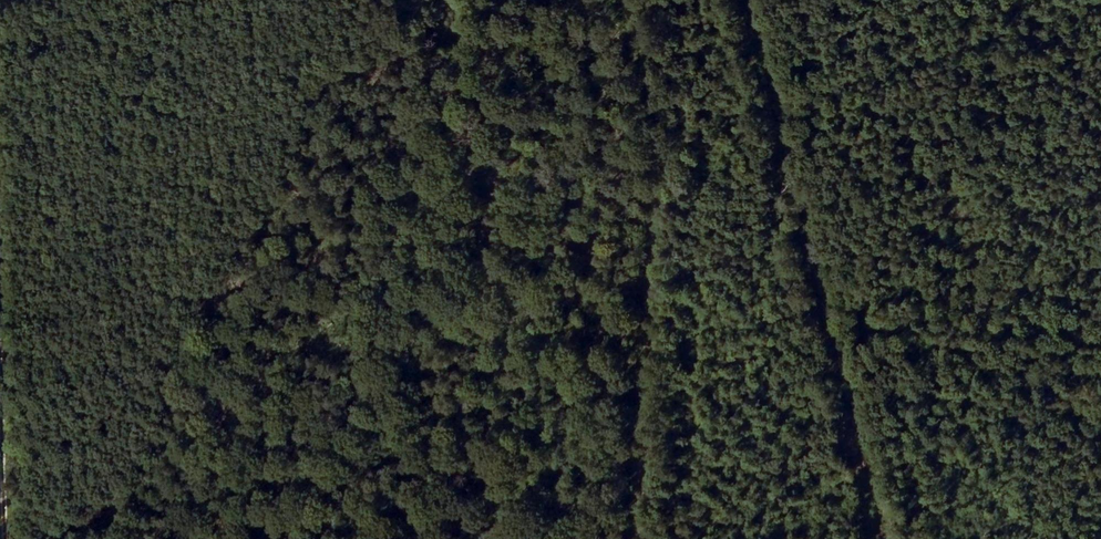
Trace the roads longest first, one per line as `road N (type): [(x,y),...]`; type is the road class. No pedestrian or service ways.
road 1 (track): [(5,538),(0,397)]

